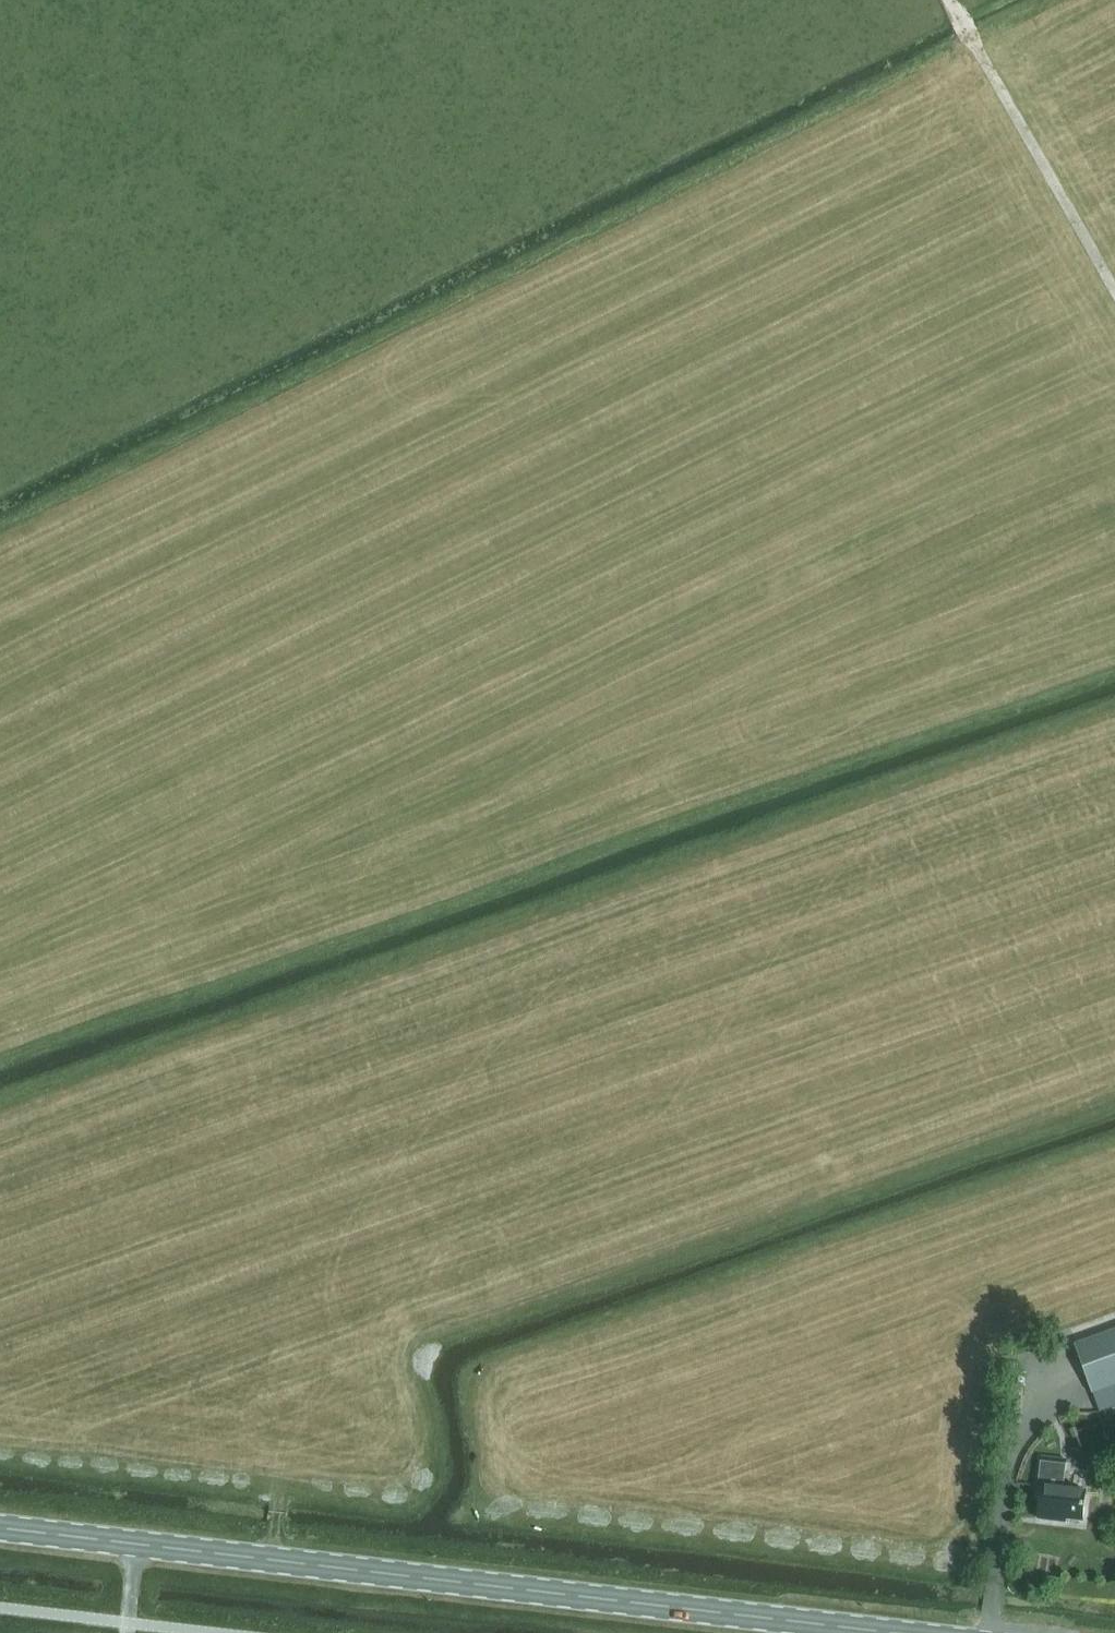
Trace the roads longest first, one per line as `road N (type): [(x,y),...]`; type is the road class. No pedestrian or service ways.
road 1 (primary): [(893,1632),(0,1529)]
road 2 (track): [(1114,290),(950,0)]

